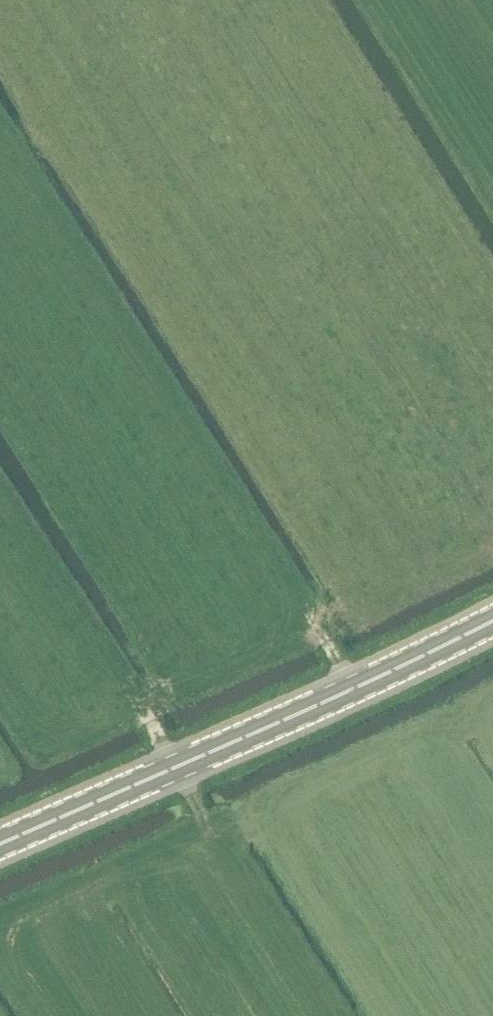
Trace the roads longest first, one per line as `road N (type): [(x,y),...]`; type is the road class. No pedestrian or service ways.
road 1 (secondary): [(0,847),(492,622)]

